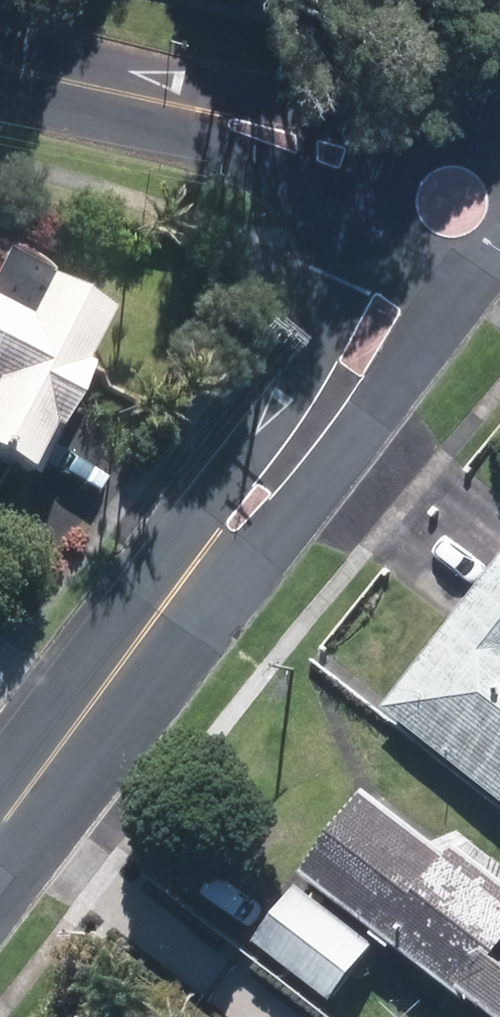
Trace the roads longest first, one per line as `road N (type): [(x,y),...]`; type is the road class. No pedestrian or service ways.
road 1 (tertiary): [(489,264),(324,480),(261,549),(156,621)]
road 2 (tertiary): [(156,621),(201,510),(284,398),(380,218)]
road 3 (residential): [(127,98),(255,107),(420,137)]
road 4 (residential): [(380,214),(127,98)]
road 5 (tertiary): [(156,621),(0,825)]
road 6 (tertiary): [(489,264),(450,274),(423,269),(391,243),(380,218)]
road 7 (residential): [(0,66),(127,98)]

